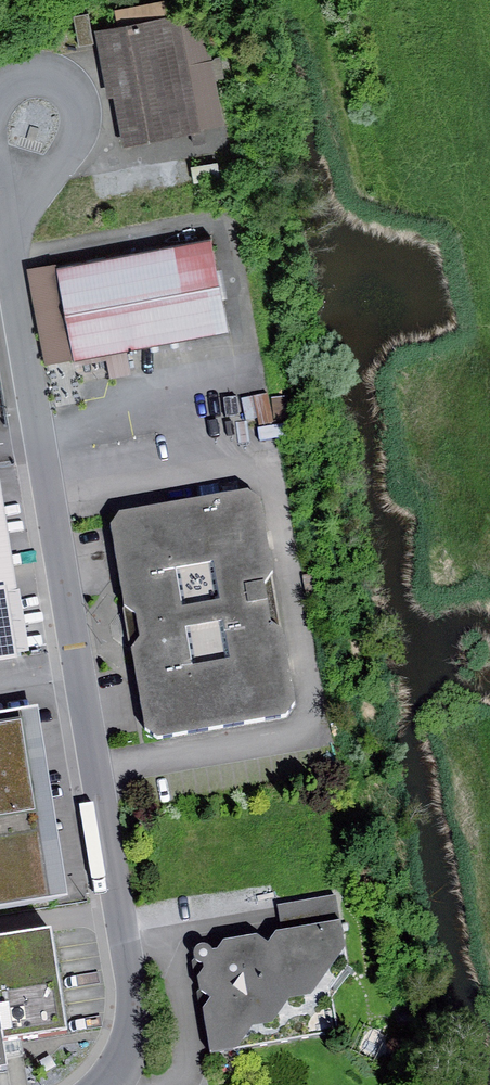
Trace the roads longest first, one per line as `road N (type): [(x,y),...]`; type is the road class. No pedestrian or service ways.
road 1 (residential): [(110,1084),(129,1049),(134,1016),(129,958),(3,245)]
road 2 (residential): [(0,103),(26,86),(62,93),(76,135),(61,168)]

